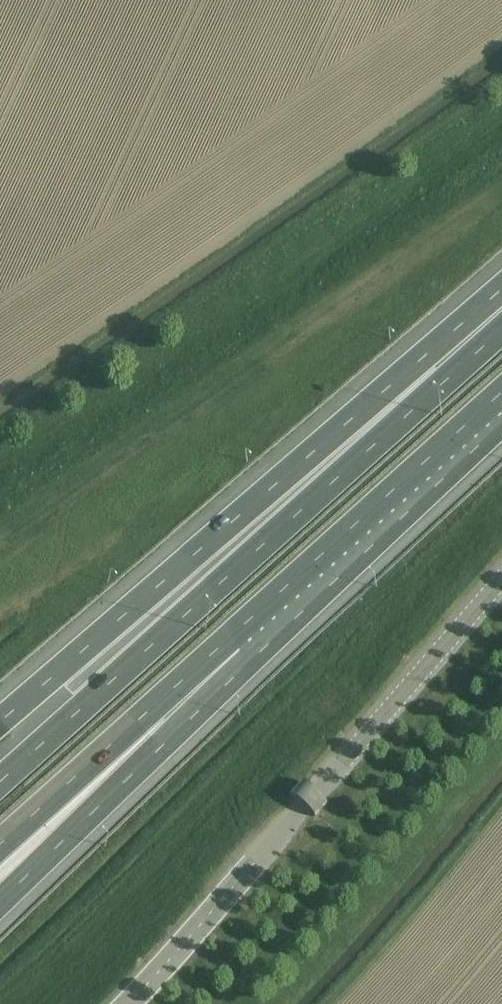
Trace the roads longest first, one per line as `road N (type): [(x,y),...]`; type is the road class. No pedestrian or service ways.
road 1 (motorway): [(501,324),(0,780)]
road 2 (motorway): [(501,294),(0,721)]
road 3 (track): [(0,537),(501,192)]
road 4 (unclassified): [(128,1003),(501,579)]
road 5 (motorway): [(233,644),(501,400)]
road 6 (motorway): [(0,900),(175,732),(233,644)]
road 7 (motorway): [(0,844),(233,644)]

